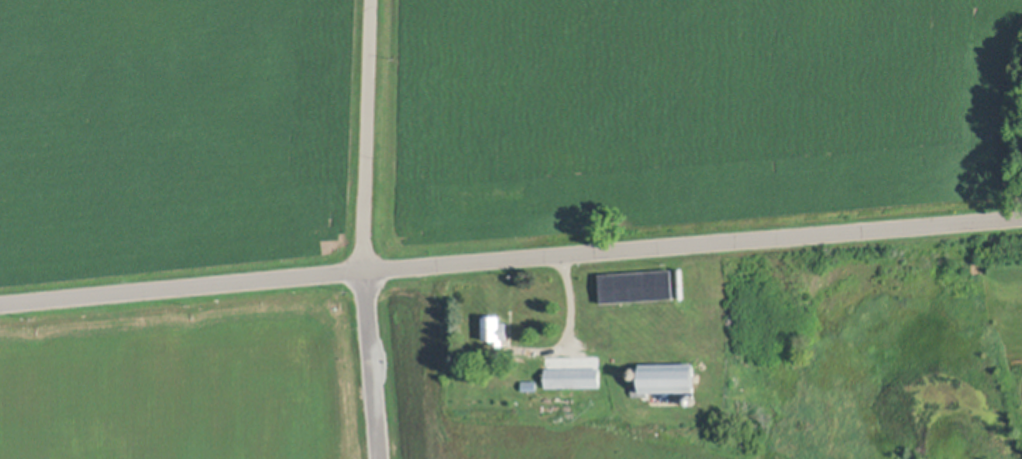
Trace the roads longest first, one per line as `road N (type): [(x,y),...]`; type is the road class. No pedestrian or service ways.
road 1 (residential): [(0,304),(1021,216)]
road 2 (residential): [(361,270),(371,0)]

